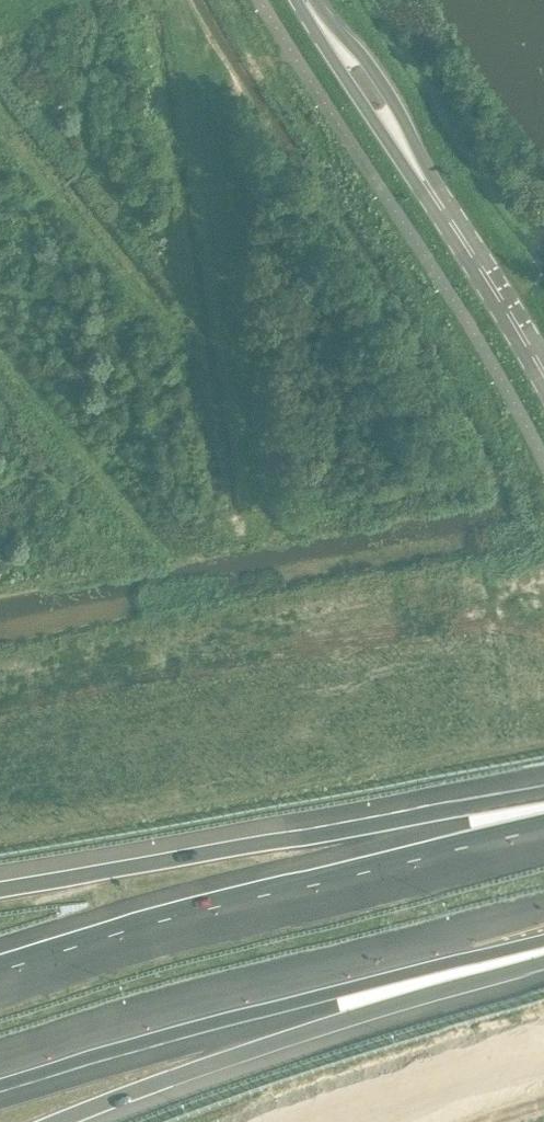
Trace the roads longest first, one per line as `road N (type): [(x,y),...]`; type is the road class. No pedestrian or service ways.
road 1 (motorway): [(0,1074),(543,919)]
road 2 (motorway): [(543,840),(0,981)]
road 3 (motorway): [(543,796),(0,889)]
road 4 (motorway): [(69,1121),(345,1019),(543,964)]
road 5 (tertiary): [(543,376),(422,171)]
road 6 (tertiary): [(422,171),(401,113),(368,66),(319,22)]
road 7 (tertiary): [(319,22),(345,74),(422,171)]

